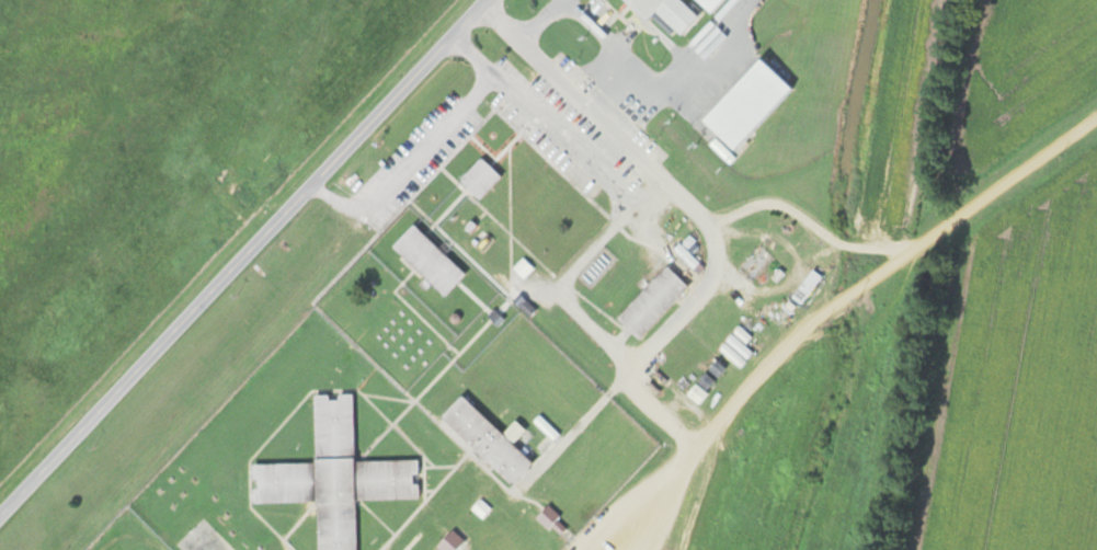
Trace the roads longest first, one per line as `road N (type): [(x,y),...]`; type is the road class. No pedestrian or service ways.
road 1 (residential): [(0,507),(480,0)]

